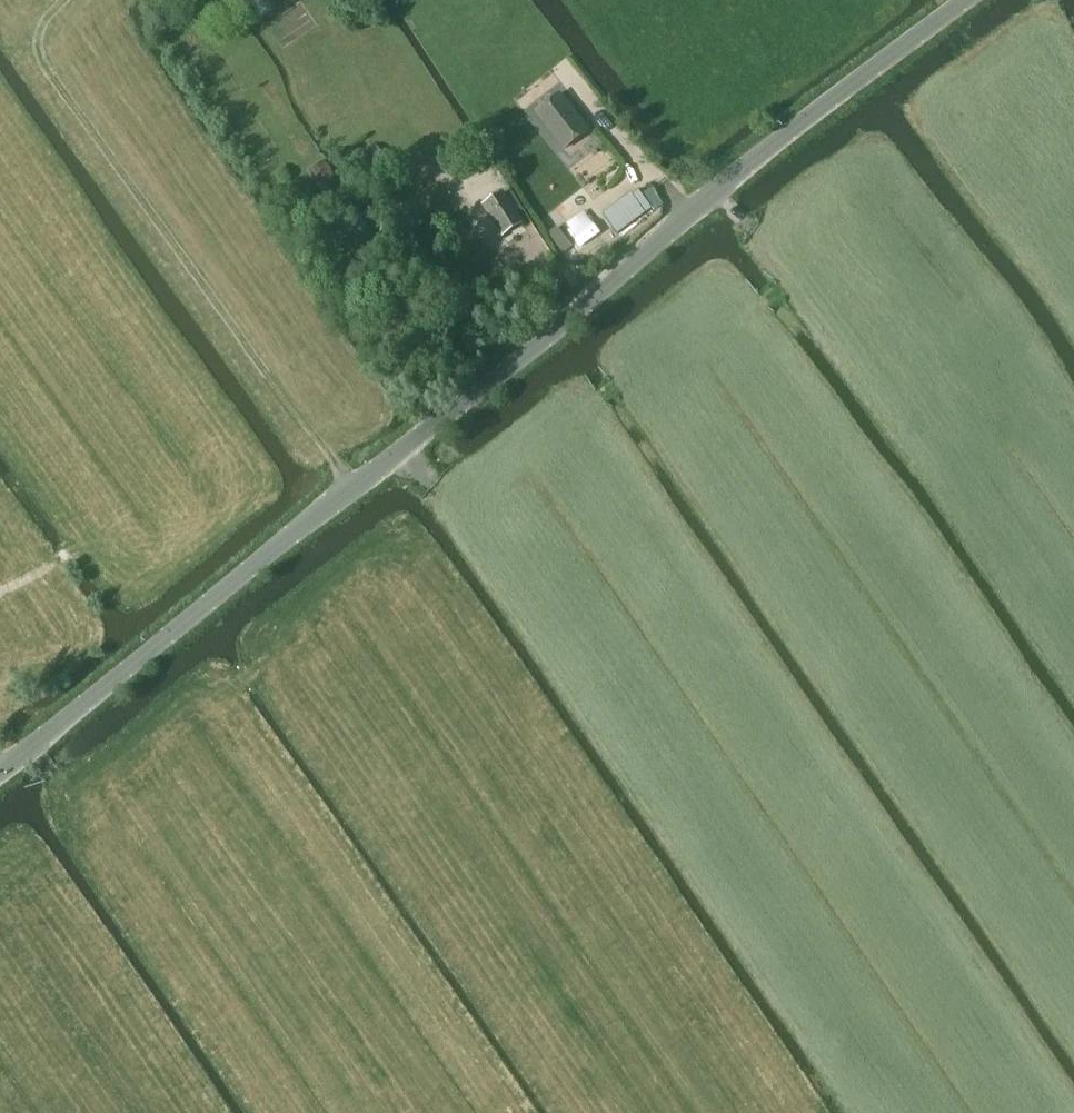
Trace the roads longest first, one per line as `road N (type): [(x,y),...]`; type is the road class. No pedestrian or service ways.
road 1 (tertiary): [(0,772),(792,133),(972,0)]
road 2 (track): [(359,486),(55,84),(36,49),(40,28),(64,0)]

